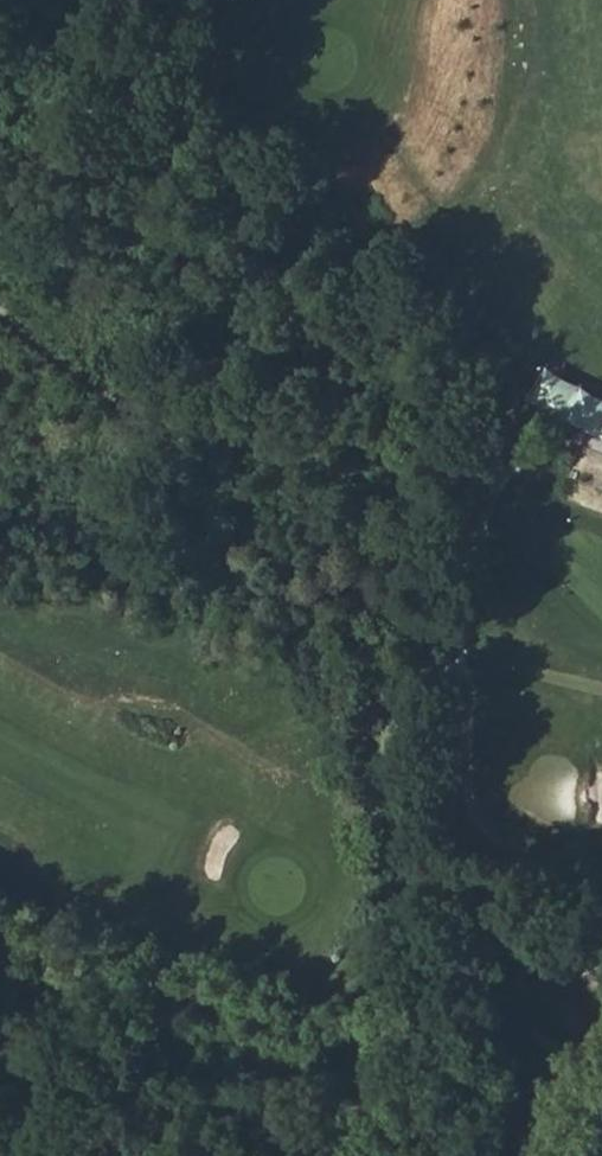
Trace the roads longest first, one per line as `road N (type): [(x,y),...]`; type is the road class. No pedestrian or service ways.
road 1 (track): [(448,1155),(447,1042),(405,778),(409,676),(461,405),(457,371),(448,348),(162,97),(167,59),(196,0)]
road 2 (track): [(601,884),(493,837),(473,780),(475,703),(462,640),(476,528),(529,456),(601,450)]

